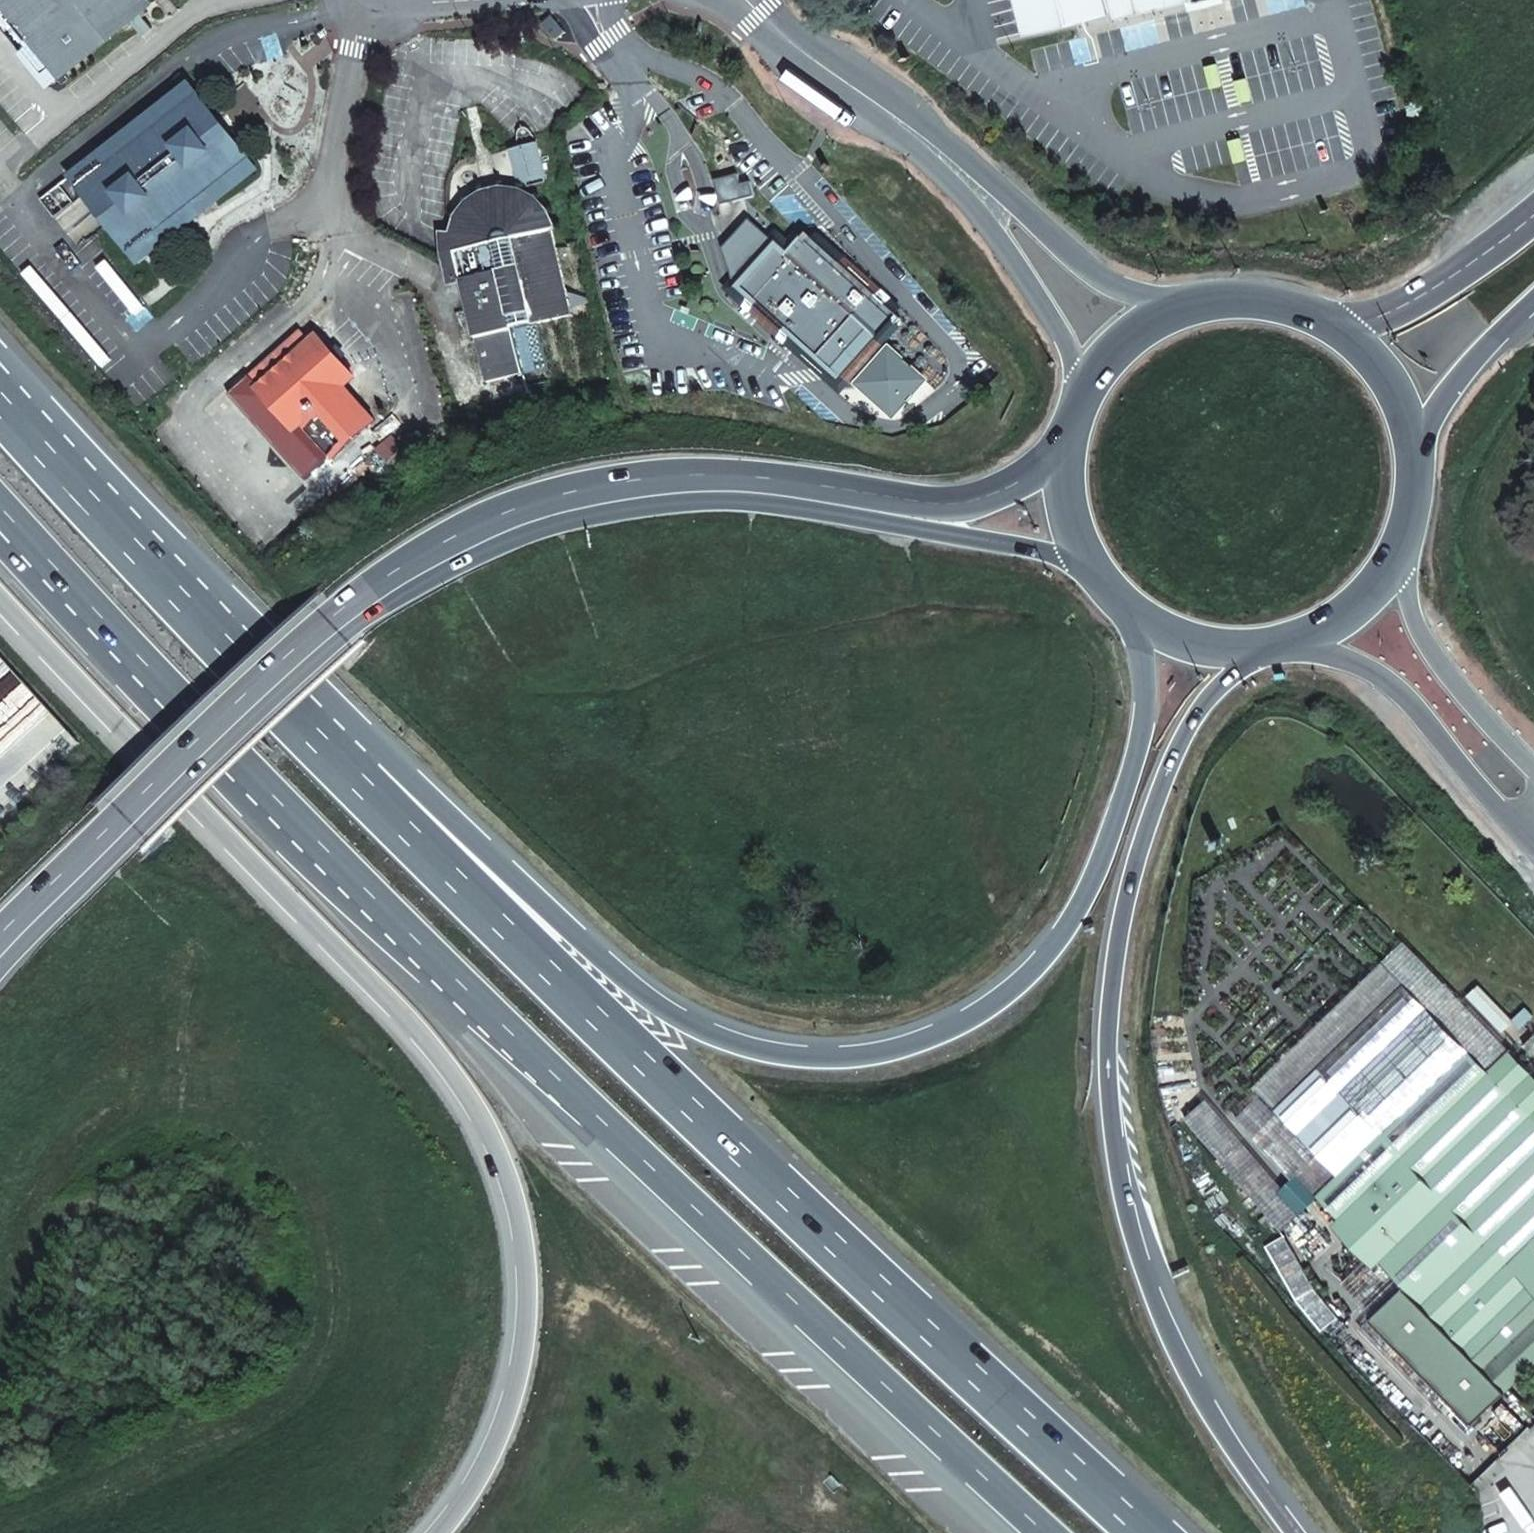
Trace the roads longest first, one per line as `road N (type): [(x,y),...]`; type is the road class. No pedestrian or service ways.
road 1 (motorway): [(0,505),(545,1062),(1056,1532)]
road 2 (motorway): [(0,593),(407,1023),(474,1104),(509,1184),(526,1304),(510,1420),(446,1532)]
road 3 (motorway): [(1156,626),(1137,749),(1076,916),(1052,949),(987,1006),(907,1046),(863,1056),(781,1056),(701,1029),(621,976),(486,855),(361,784)]
road 4 (motorway): [(1147,1532),(692,1108),(361,784)]
road 5 (primary): [(906,518),(693,481),(596,492),(516,511),(460,535),(344,616),(0,948)]
road 6 (motorway): [(1298,1532),(1186,1363),(1114,1163),(1107,1080),(1122,919),(1153,807),(1205,699),(1243,646)]
road 7 (tertiary): [(726,0),(805,76),(892,133),(991,227),(1089,378)]
road 8 (motorway): [(361,784),(0,401)]
road 9 (tertiary): [(1152,318),(890,89),(791,21),(774,0)]
road 10 (unclassified): [(1304,634),(1378,663),(1480,784),(1533,807)]
road 11 (unclassified): [(1533,774),(1415,619),(1398,543)]
road 12 (secondary): [(1533,225),(1446,288),(1345,332)]
road 13 (primary): [(906,518),(1038,550),(1100,580)]
road 14 (primary): [(1345,332),(1265,298),(1207,299),(1152,318)]
road 15 (secondary): [(1412,445),(1457,385),(1533,309)]
road 16 (primary): [(1062,461),(906,518)]
road 17 (primary): [(1412,445),(1396,394),(1345,332)]
road 18 (primary): [(1304,634),(1360,597),(1398,543)]
road 19 (primary): [(1062,461),(1070,524),(1100,580)]

